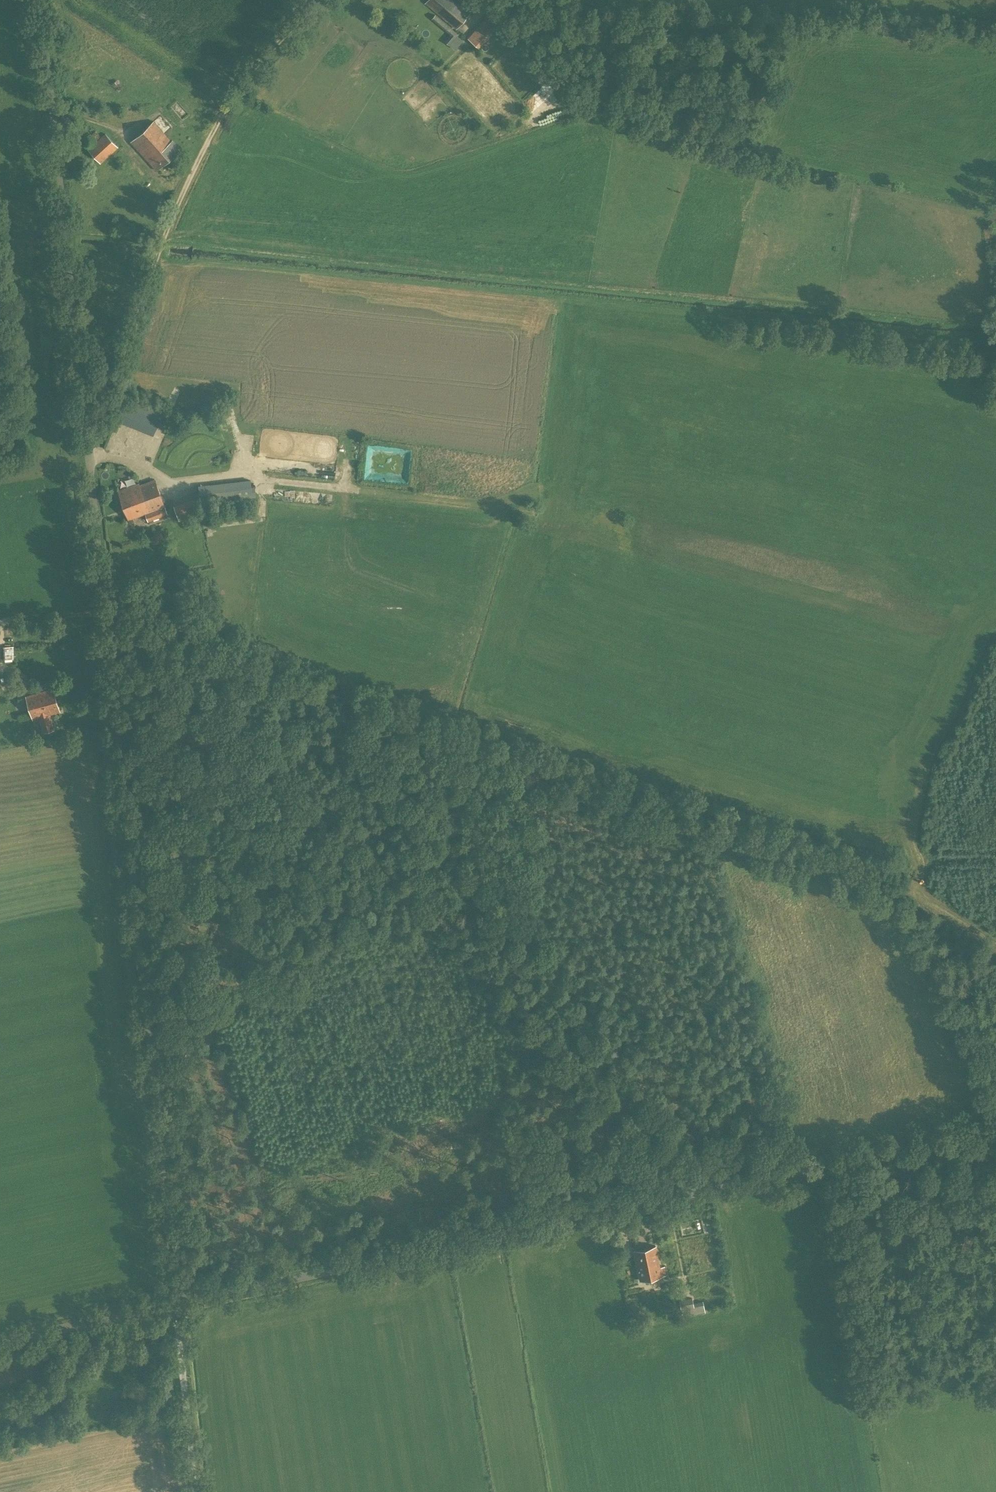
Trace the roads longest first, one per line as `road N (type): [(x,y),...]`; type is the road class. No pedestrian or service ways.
road 1 (unclassified): [(176,1305),(126,893),(88,440),(33,0)]
road 2 (unclassified): [(176,1305),(995,1130)]
road 3 (track): [(88,440),(104,419),(167,233),(229,100),(314,0)]
road 4 (unclassified): [(193,1491),(176,1305)]
road 5 (unclassified): [(0,1343),(176,1305)]

